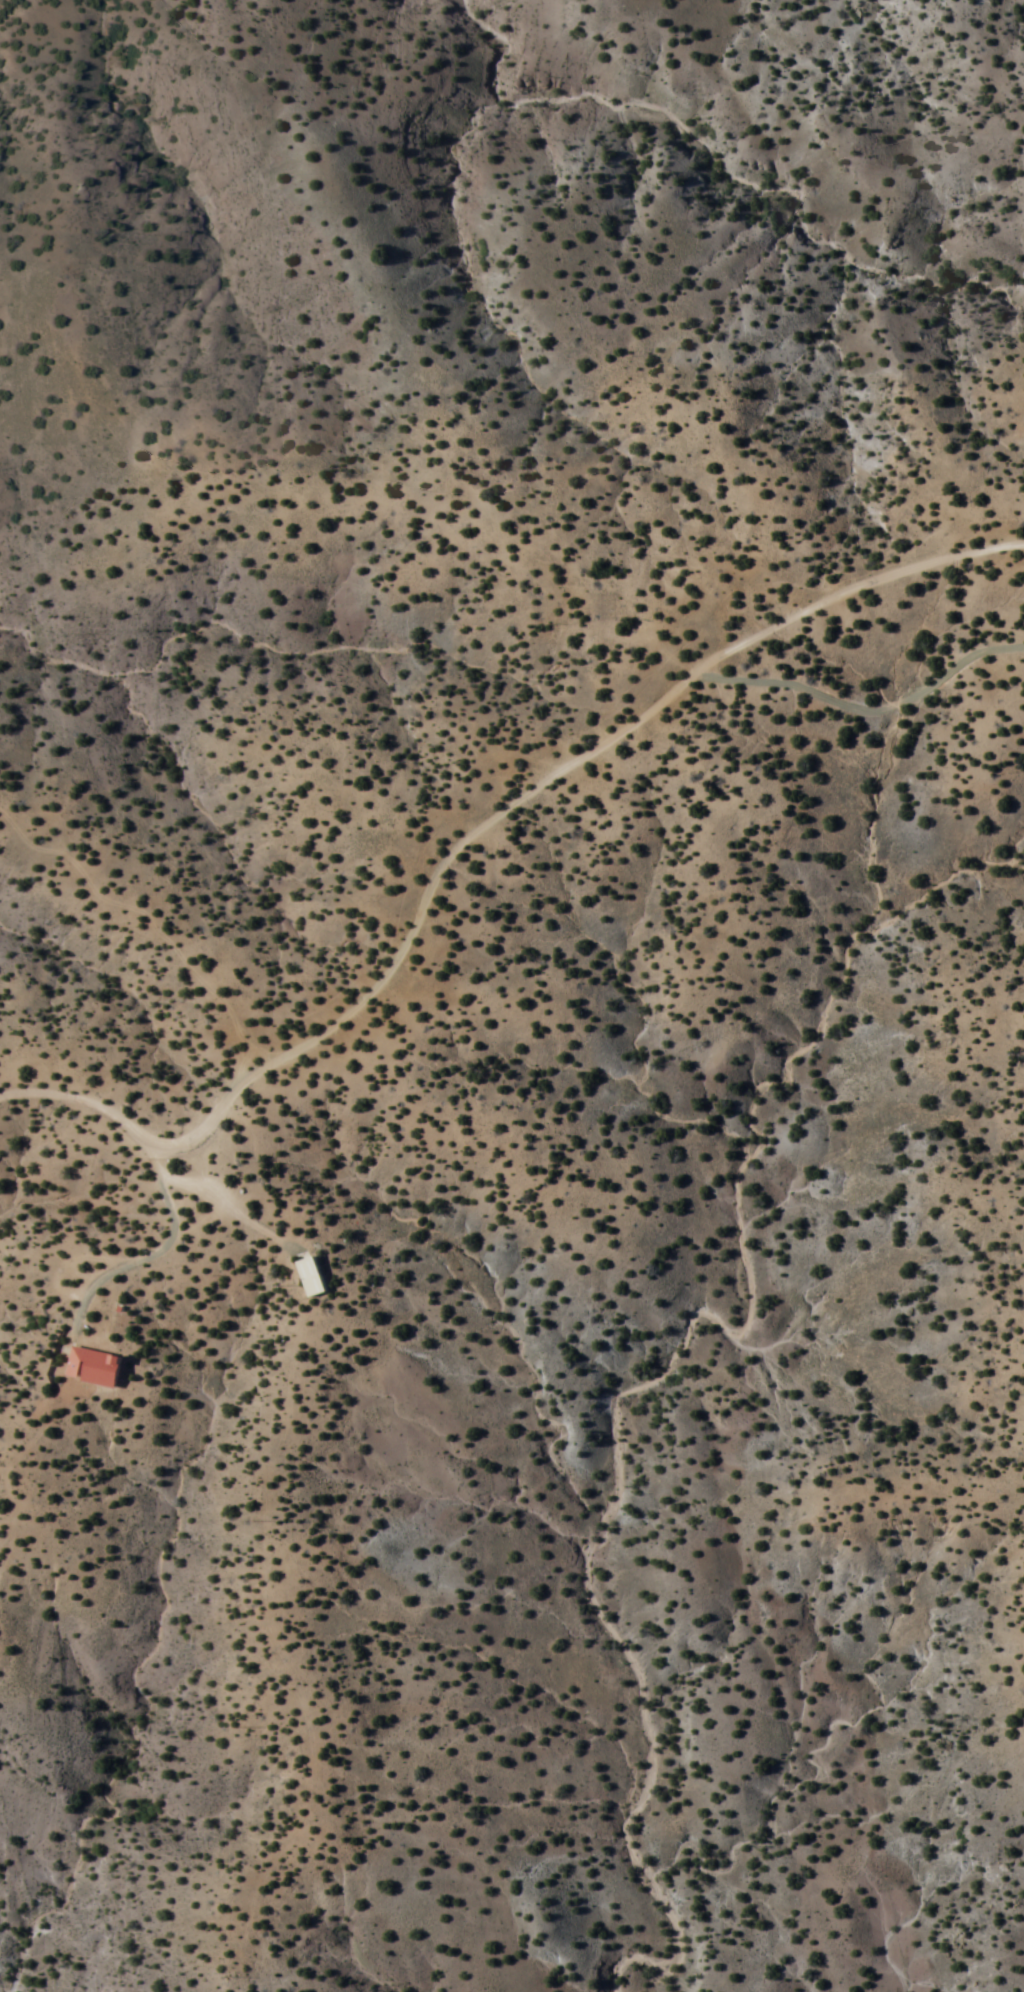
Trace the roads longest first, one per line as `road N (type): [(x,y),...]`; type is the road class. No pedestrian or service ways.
road 1 (residential): [(1023,575),(825,603),(721,650),(616,761),(460,834),(324,1012),(177,1155),(84,1104),(0,1106)]
road 2 (residential): [(282,1591),(288,1515),(314,1447),(309,1316),(177,1155)]

